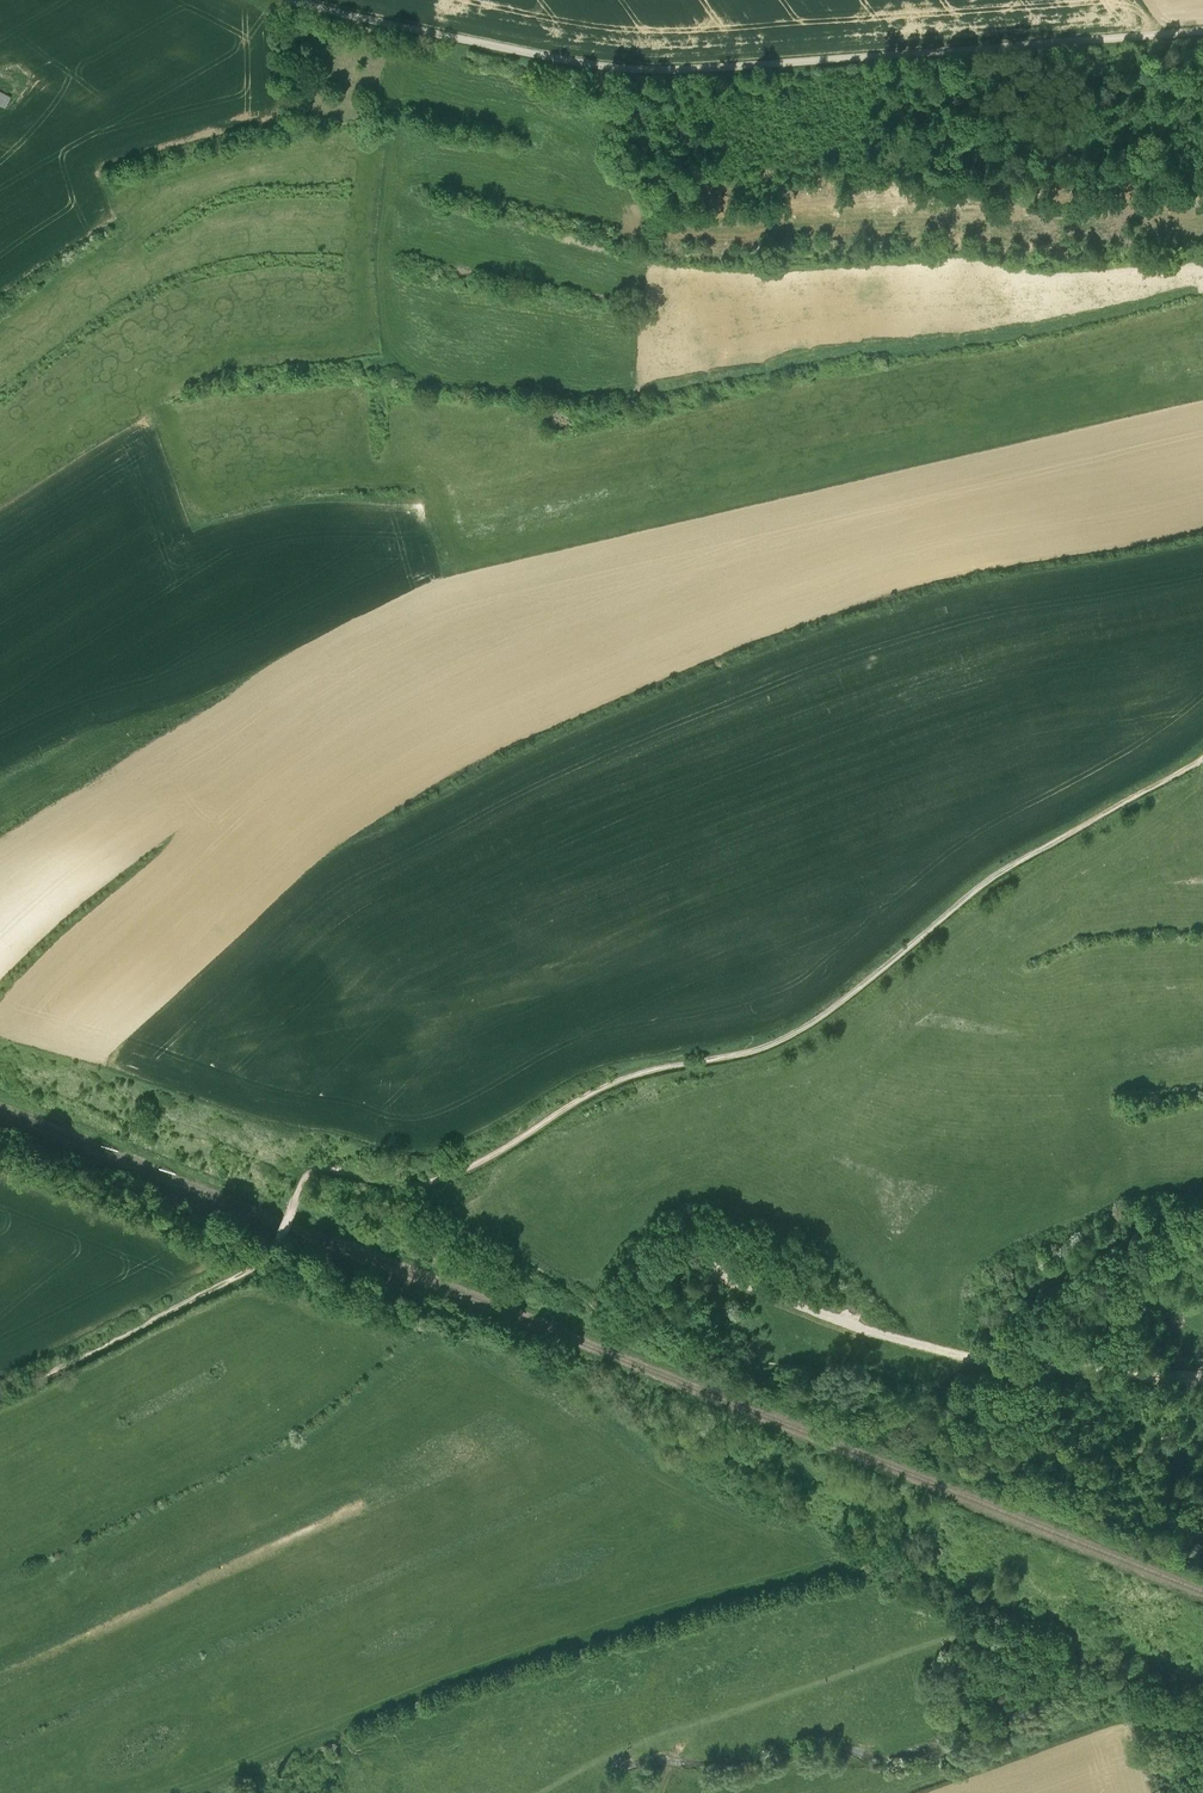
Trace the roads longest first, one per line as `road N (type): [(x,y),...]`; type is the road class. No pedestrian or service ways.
road 1 (track): [(0,1397),(251,1270),(273,1251),(313,1172),(397,1185),(431,1181),(612,1084),(789,1035),(1006,868),(1202,758)]
road 2 (unclassified): [(291,0),(561,58),(651,69),(1202,31)]
road 3 (track): [(715,1276),(969,1357),(1202,1377)]

